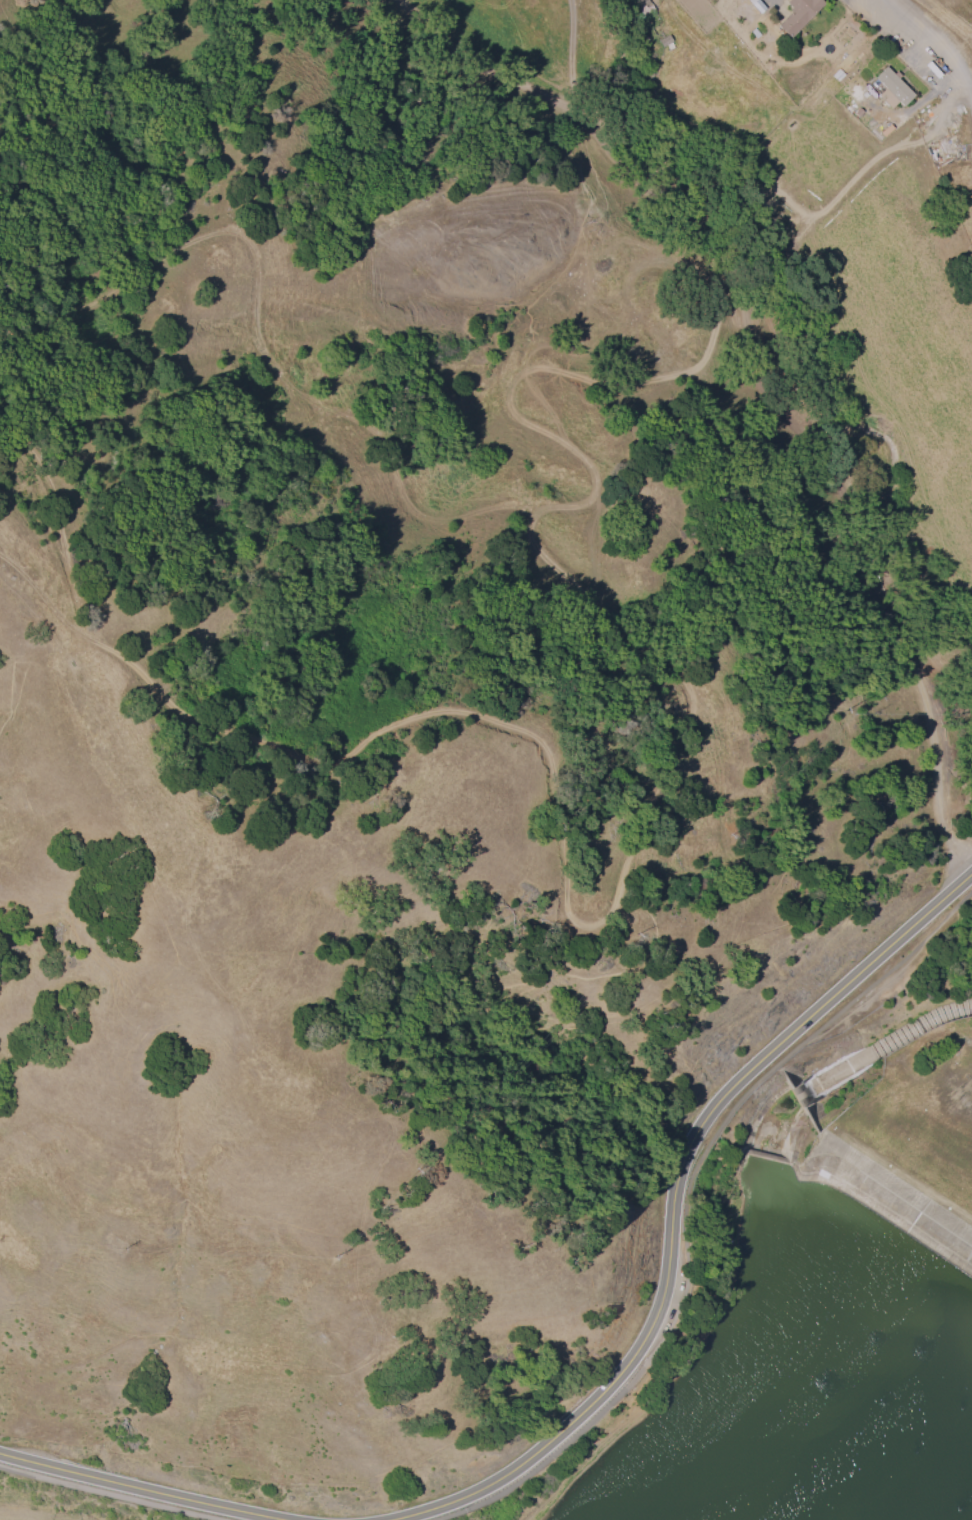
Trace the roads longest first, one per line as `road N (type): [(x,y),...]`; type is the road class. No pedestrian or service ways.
road 1 (secondary): [(971,878),(731,1094),(701,1132),(678,1201),(657,1326),(622,1378),(525,1476),(429,1519)]
road 2 (secondary): [(267,1519),(0,1456)]
road 3 (residential): [(891,0),(951,56),(971,100)]

